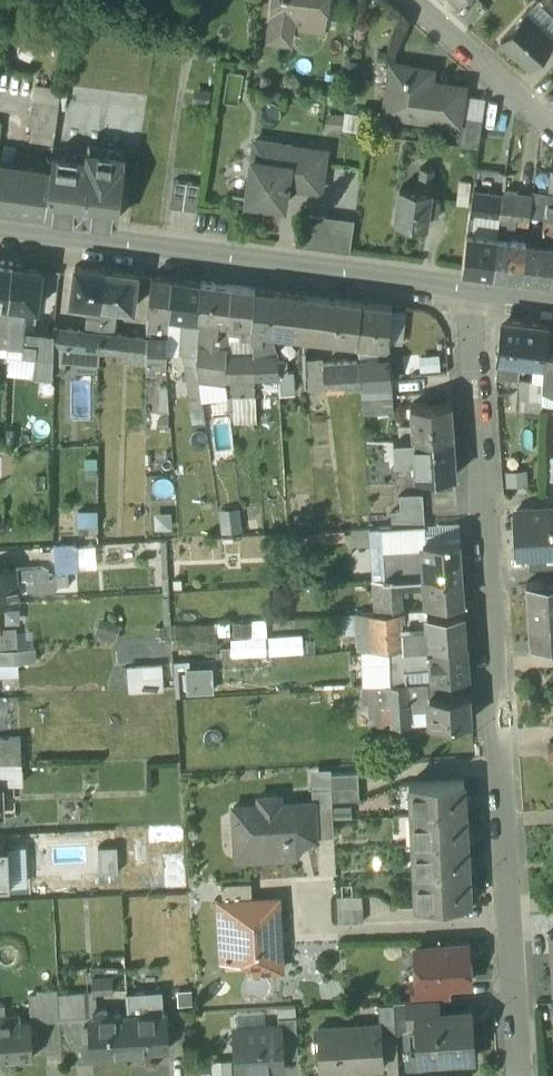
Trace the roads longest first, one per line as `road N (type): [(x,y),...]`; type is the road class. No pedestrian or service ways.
road 1 (residential): [(474,289),(522,1075)]
road 2 (secondary): [(474,289),(0,227)]
road 3 (residential): [(552,125),(421,0)]

